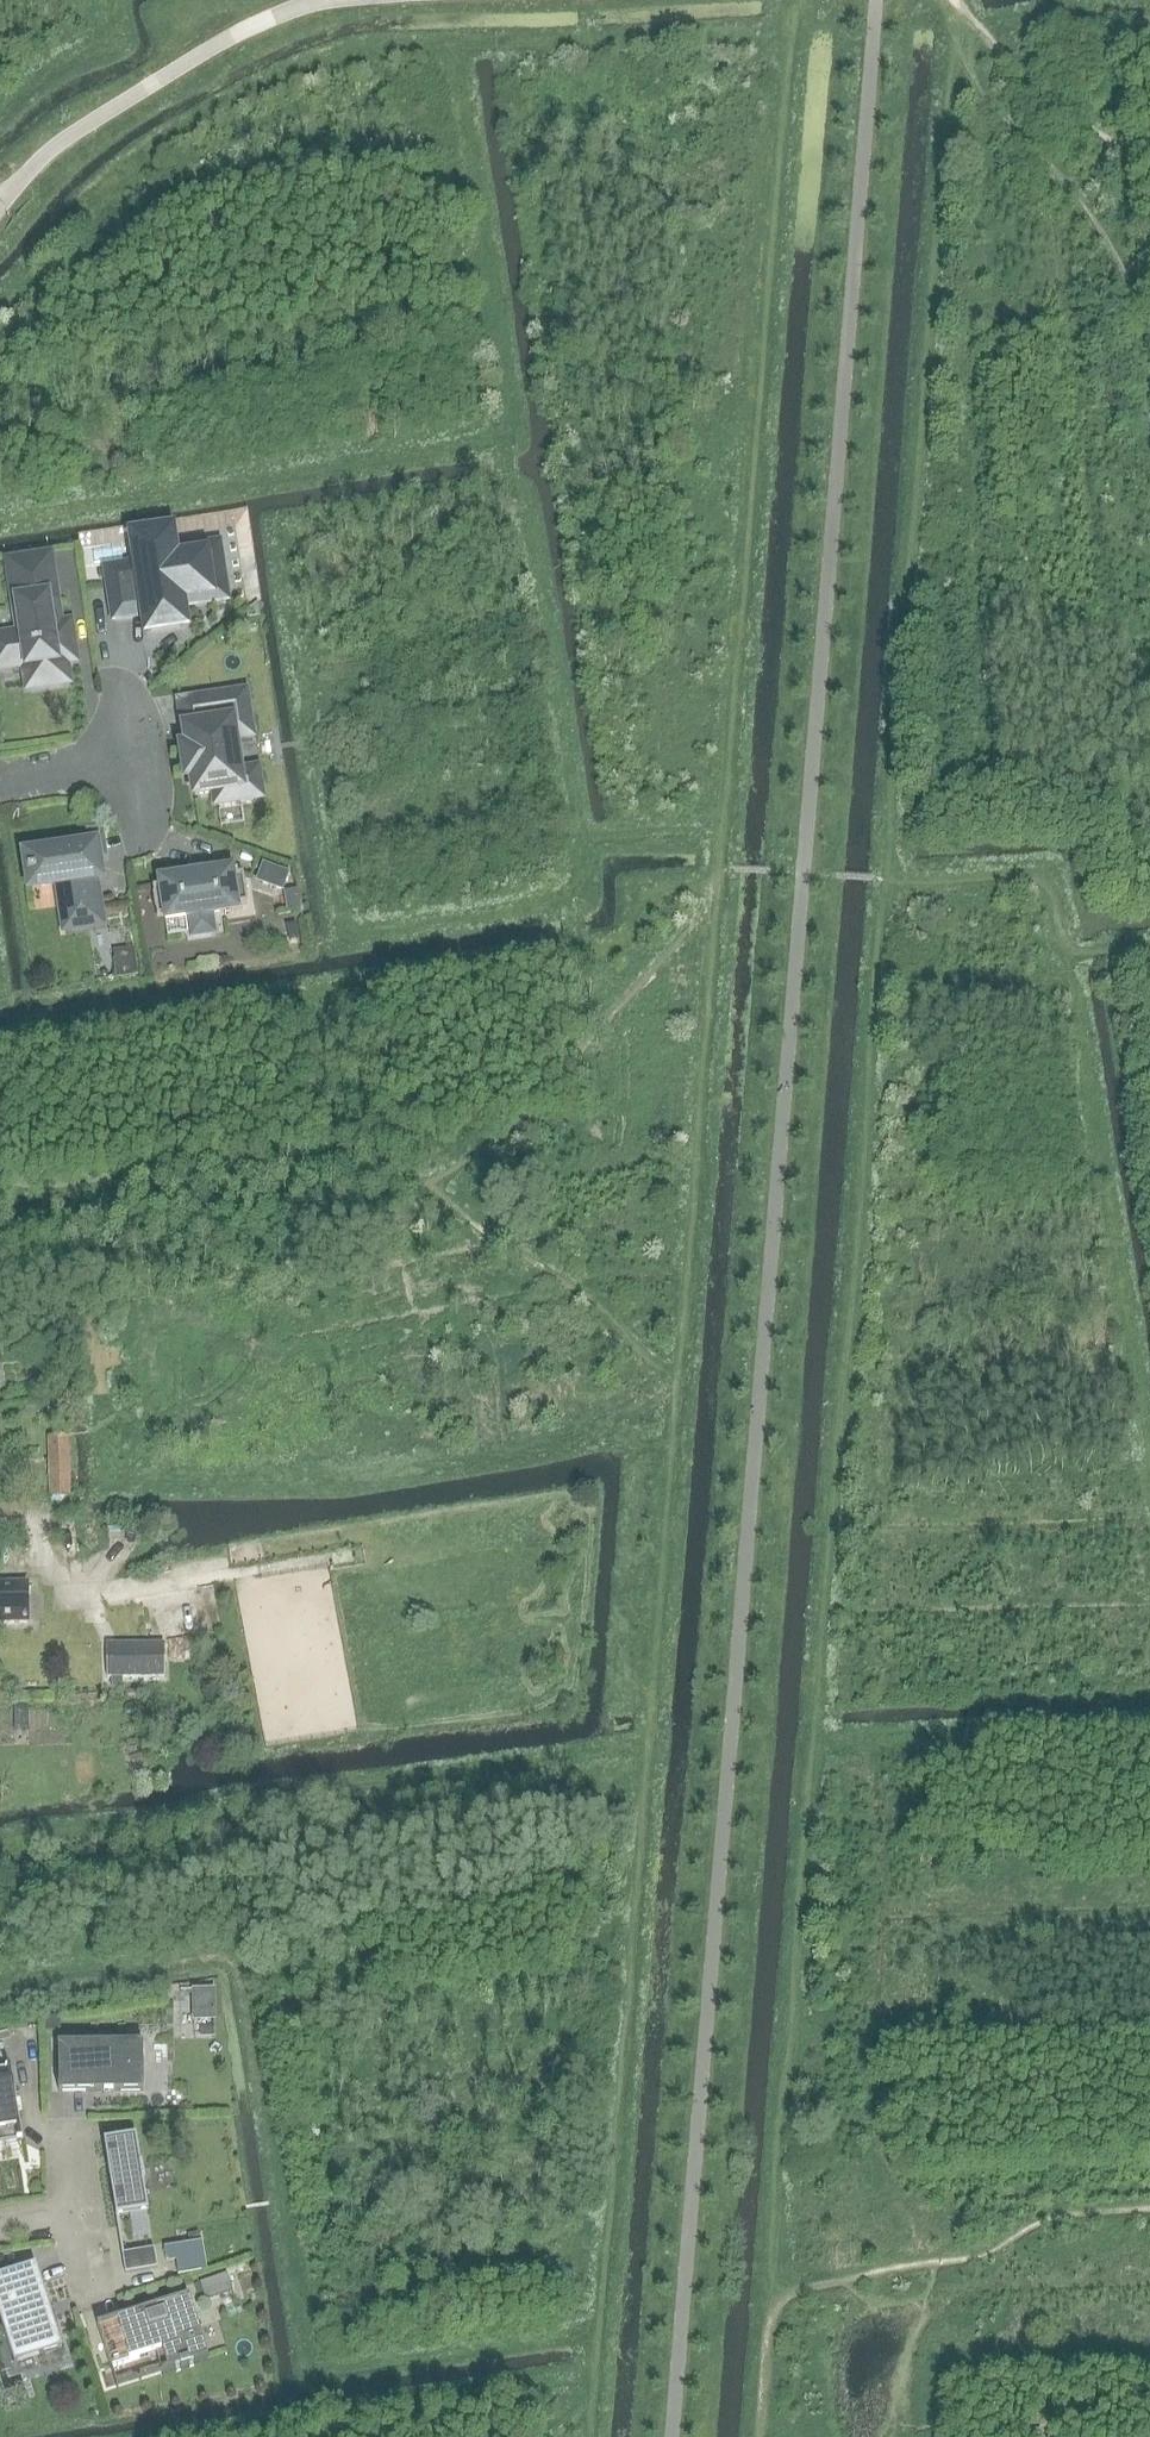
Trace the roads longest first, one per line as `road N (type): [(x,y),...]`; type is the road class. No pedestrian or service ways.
road 1 (track): [(346,1556),(65,1599),(32,1513),(0,1511)]
road 2 (unclassified): [(0,203),(72,132),(217,42),(321,0)]
road 3 (residential): [(0,783),(137,762)]

